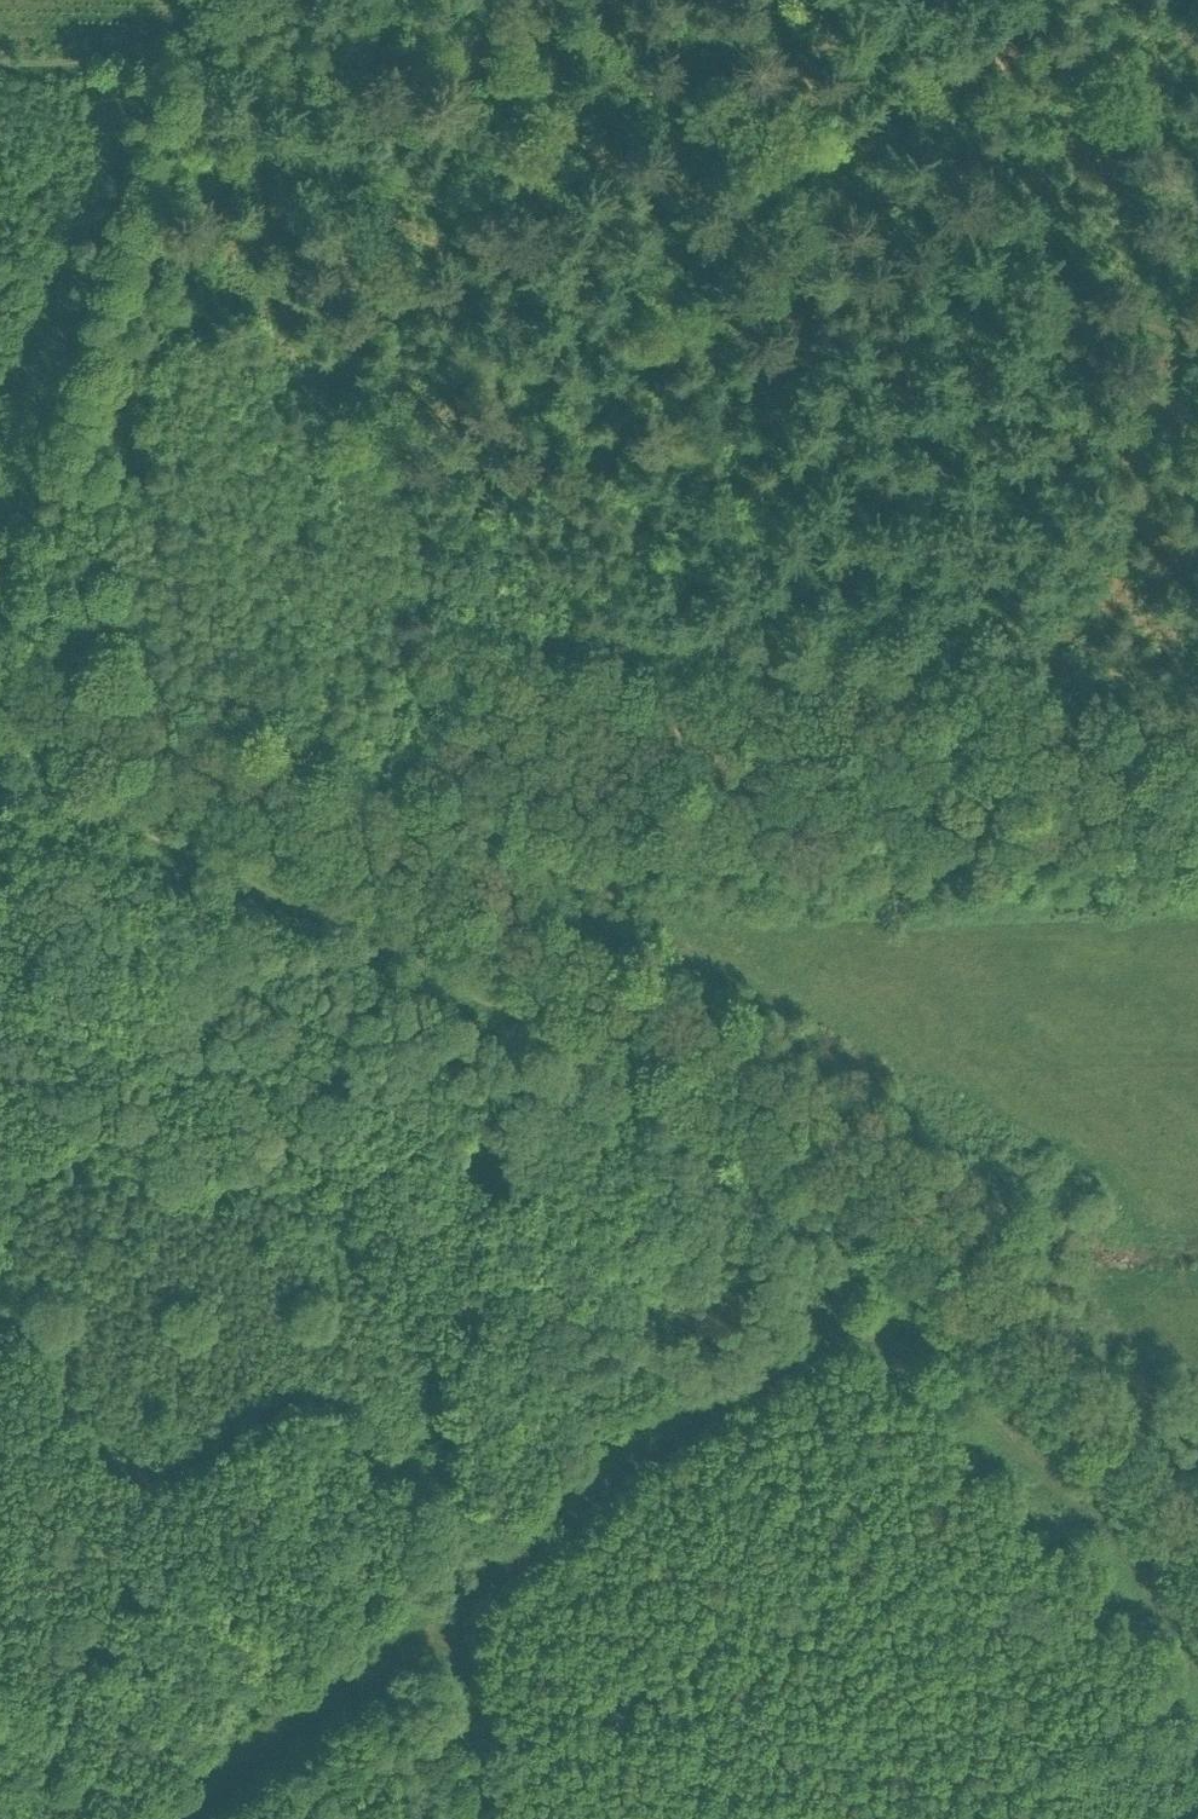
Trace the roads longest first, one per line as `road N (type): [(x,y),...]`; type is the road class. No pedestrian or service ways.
road 1 (track): [(476,1818),(471,1665),(456,1615),(599,1484),(819,1319),(841,1297),(849,1267)]
road 2 (track): [(196,1818),(456,1615)]
road 3 (track): [(0,1741),(52,1767),(117,1818)]

